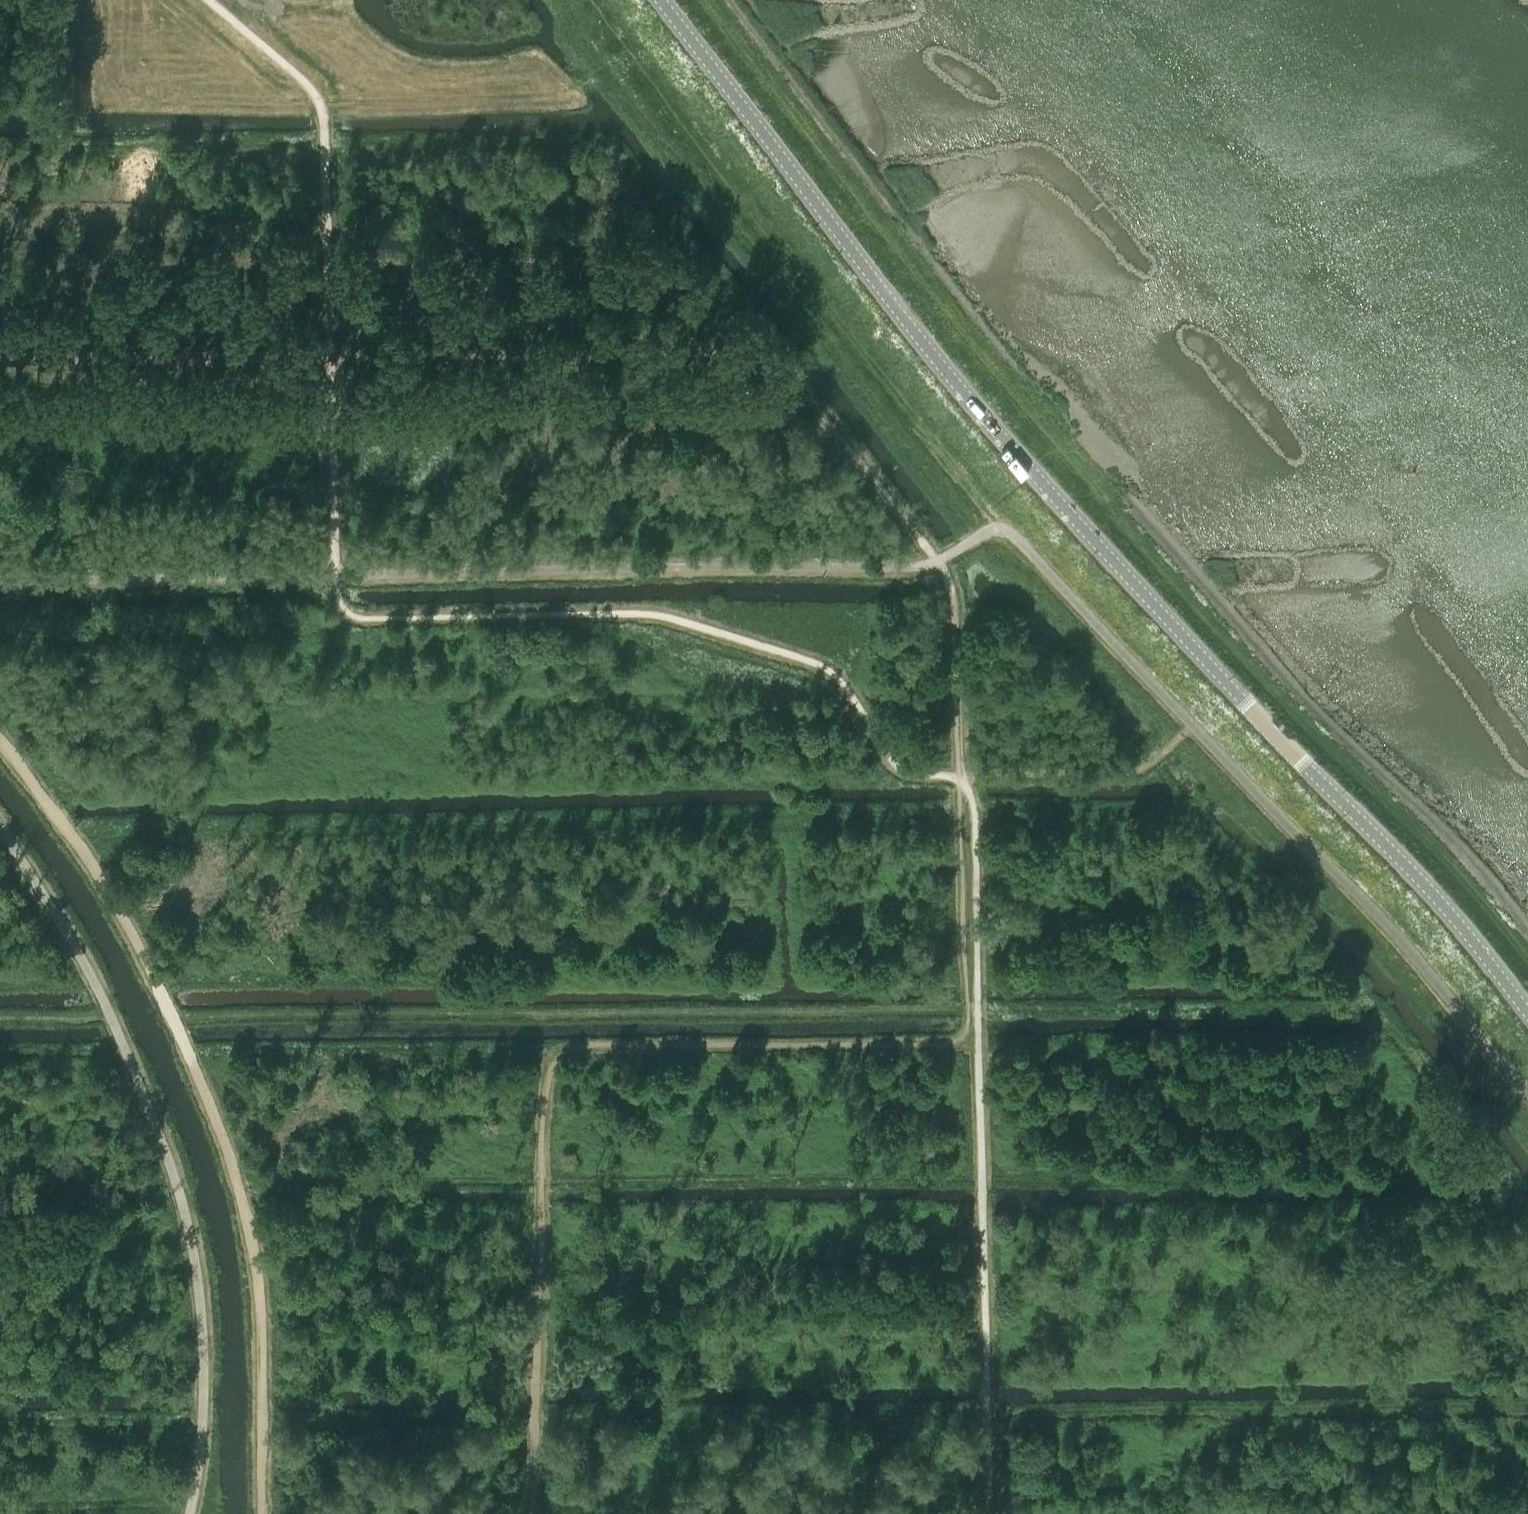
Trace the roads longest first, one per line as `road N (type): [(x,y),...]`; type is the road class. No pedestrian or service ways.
road 1 (tertiary): [(1527,1016),(1415,878),(1051,500),(660,0)]
road 2 (track): [(1527,931),(1282,684),(1075,453),(722,0)]
road 3 (track): [(592,0),(999,527)]
road 4 (track): [(0,1414),(203,1410)]

